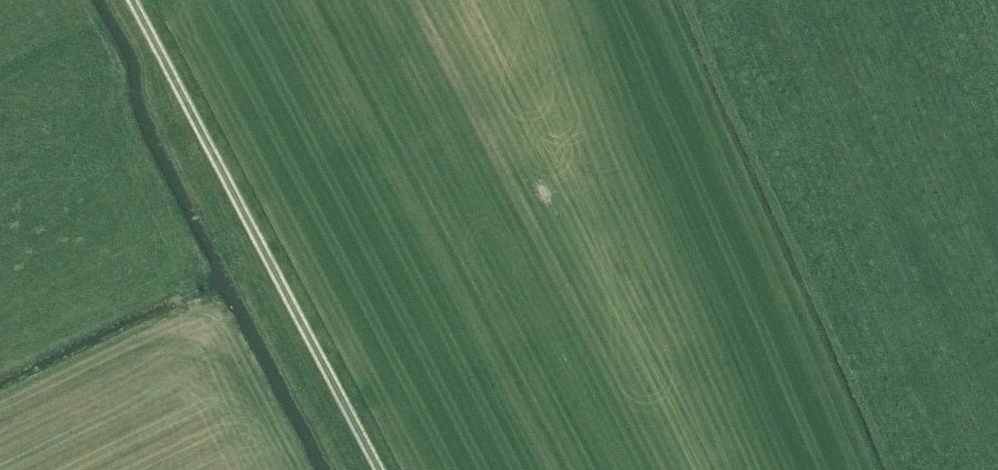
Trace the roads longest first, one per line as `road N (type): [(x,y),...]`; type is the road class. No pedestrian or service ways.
road 1 (track): [(380,469),(133,0)]

